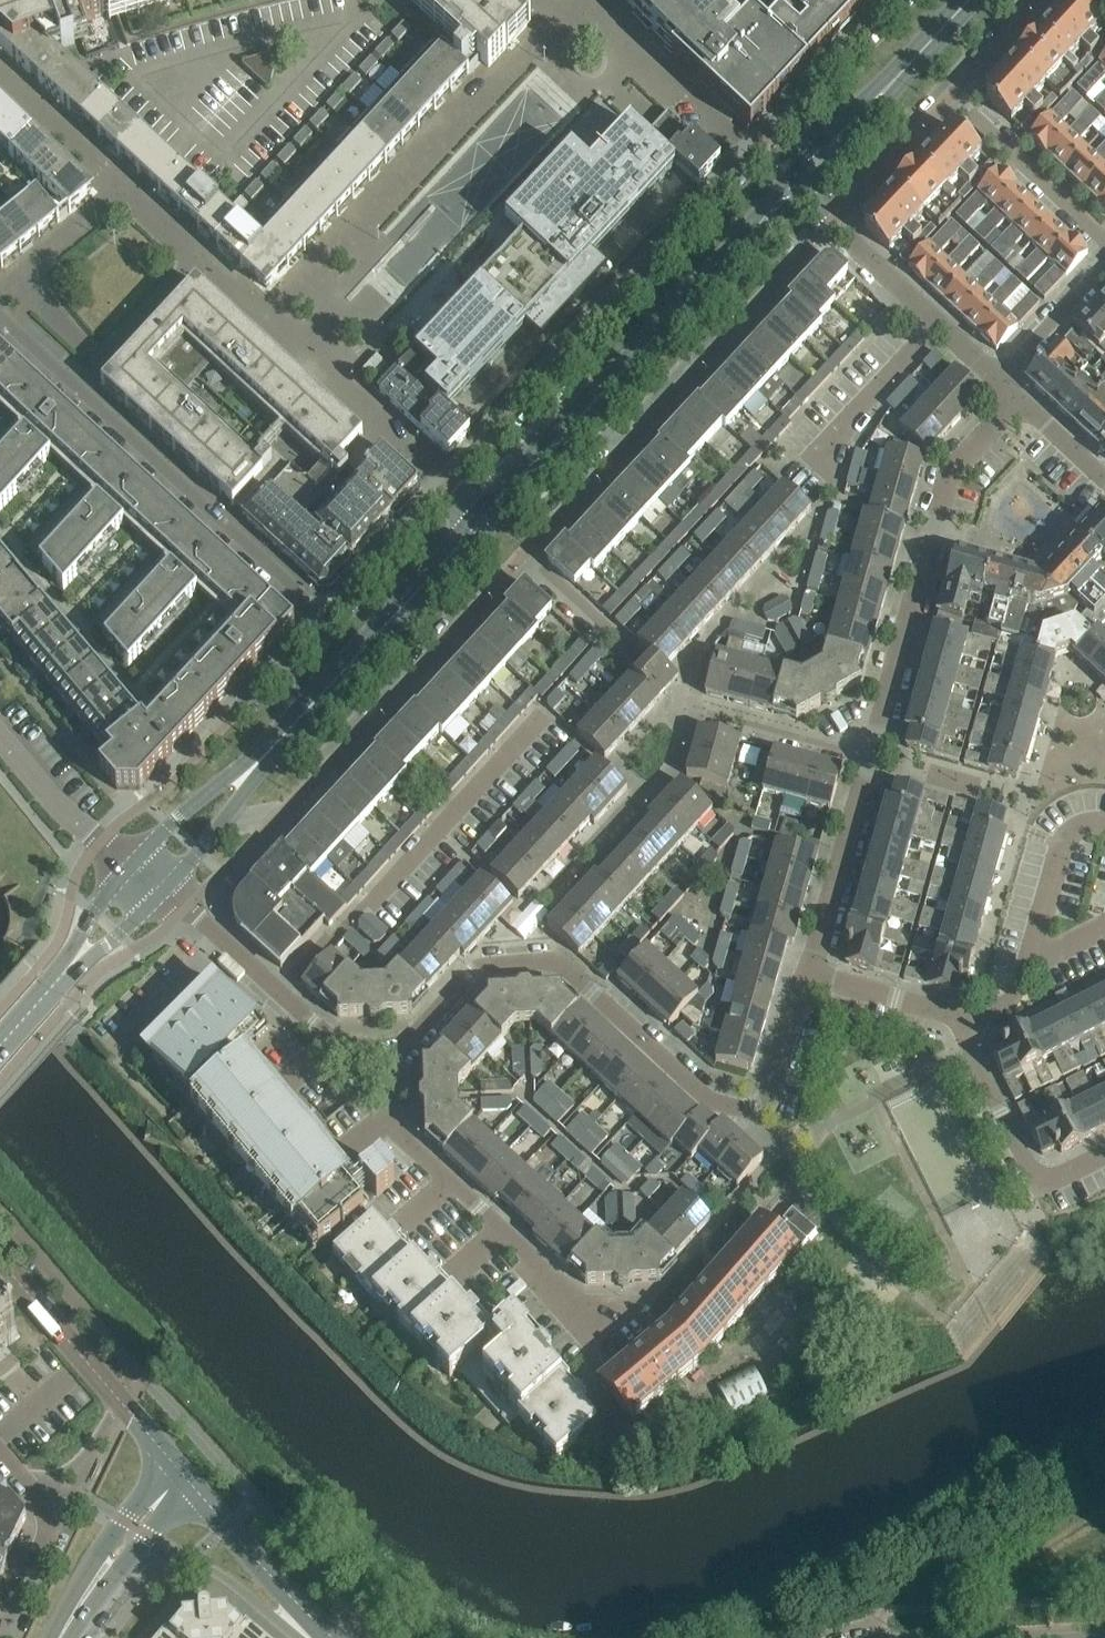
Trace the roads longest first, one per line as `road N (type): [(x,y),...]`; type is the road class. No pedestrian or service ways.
road 1 (residential): [(223,822),(273,821),(832,223)]
road 2 (residential): [(387,1052),(472,971),(556,961),(707,1098),(743,1108),(769,1096),(806,974)]
road 3 (tertiary): [(482,521),(793,188)]
road 4 (residential): [(752,156),(447,487)]
road 5 (residential): [(870,757),(949,473),(1015,399)]
road 6 (residential): [(27,276),(129,195),(198,259),(102,365)]
road 7 (residential): [(582,1309),(391,1128),(387,1052)]
road 8 (residential): [(326,623),(82,388)]
road 9 (tertiary): [(0,1261),(186,1477)]
road 10 (residential): [(387,1052),(360,1048),(310,1021),(167,888)]
road 11 (tertiary): [(793,188),(968,0)]
road 12 (residential): [(564,9),(752,156)]
road 13 (tertiary): [(319,695),(482,521)]
road 14 (residential): [(999,380),(832,223)]
road 15 (residential): [(806,974),(870,757)]
road 16 (tertiary): [(289,716),(129,866)]
road 17 (tertiary): [(331,1637),(186,1477)]
road 18 (unclassified): [(1104,242),(948,95)]
road 19 (residential): [(897,0),(752,156)]
road 20 (tertiary): [(59,1637),(136,1526),(186,1477)]
road 21 (unclassified): [(129,866),(0,735)]
road 22 (residential): [(447,487),(326,623)]
road 23 (residential): [(1041,1177),(1029,1171),(959,1026)]
road 24 (residential): [(870,757),(703,710)]
road 25 (residential): [(23,1479),(38,1497),(45,1533),(1,1637)]
road 26 (residential): [(1030,962),(1064,839),(1083,824),(1104,824)]
road 27 (residential): [(832,223),(948,95)]
road 28 (tertiary): [(38,998),(167,888)]
road 29 (residential): [(959,1026),(954,1014),(806,974)]
road 30 (tertiary): [(129,866),(38,998)]
road 31 (tertiary): [(223,822),(319,695)]
road 32 (unclassified): [(999,380),(1104,263)]
road 33 (residential): [(948,95),(1039,0)]
road 34 (residential): [(1104,480),(1015,399)]

